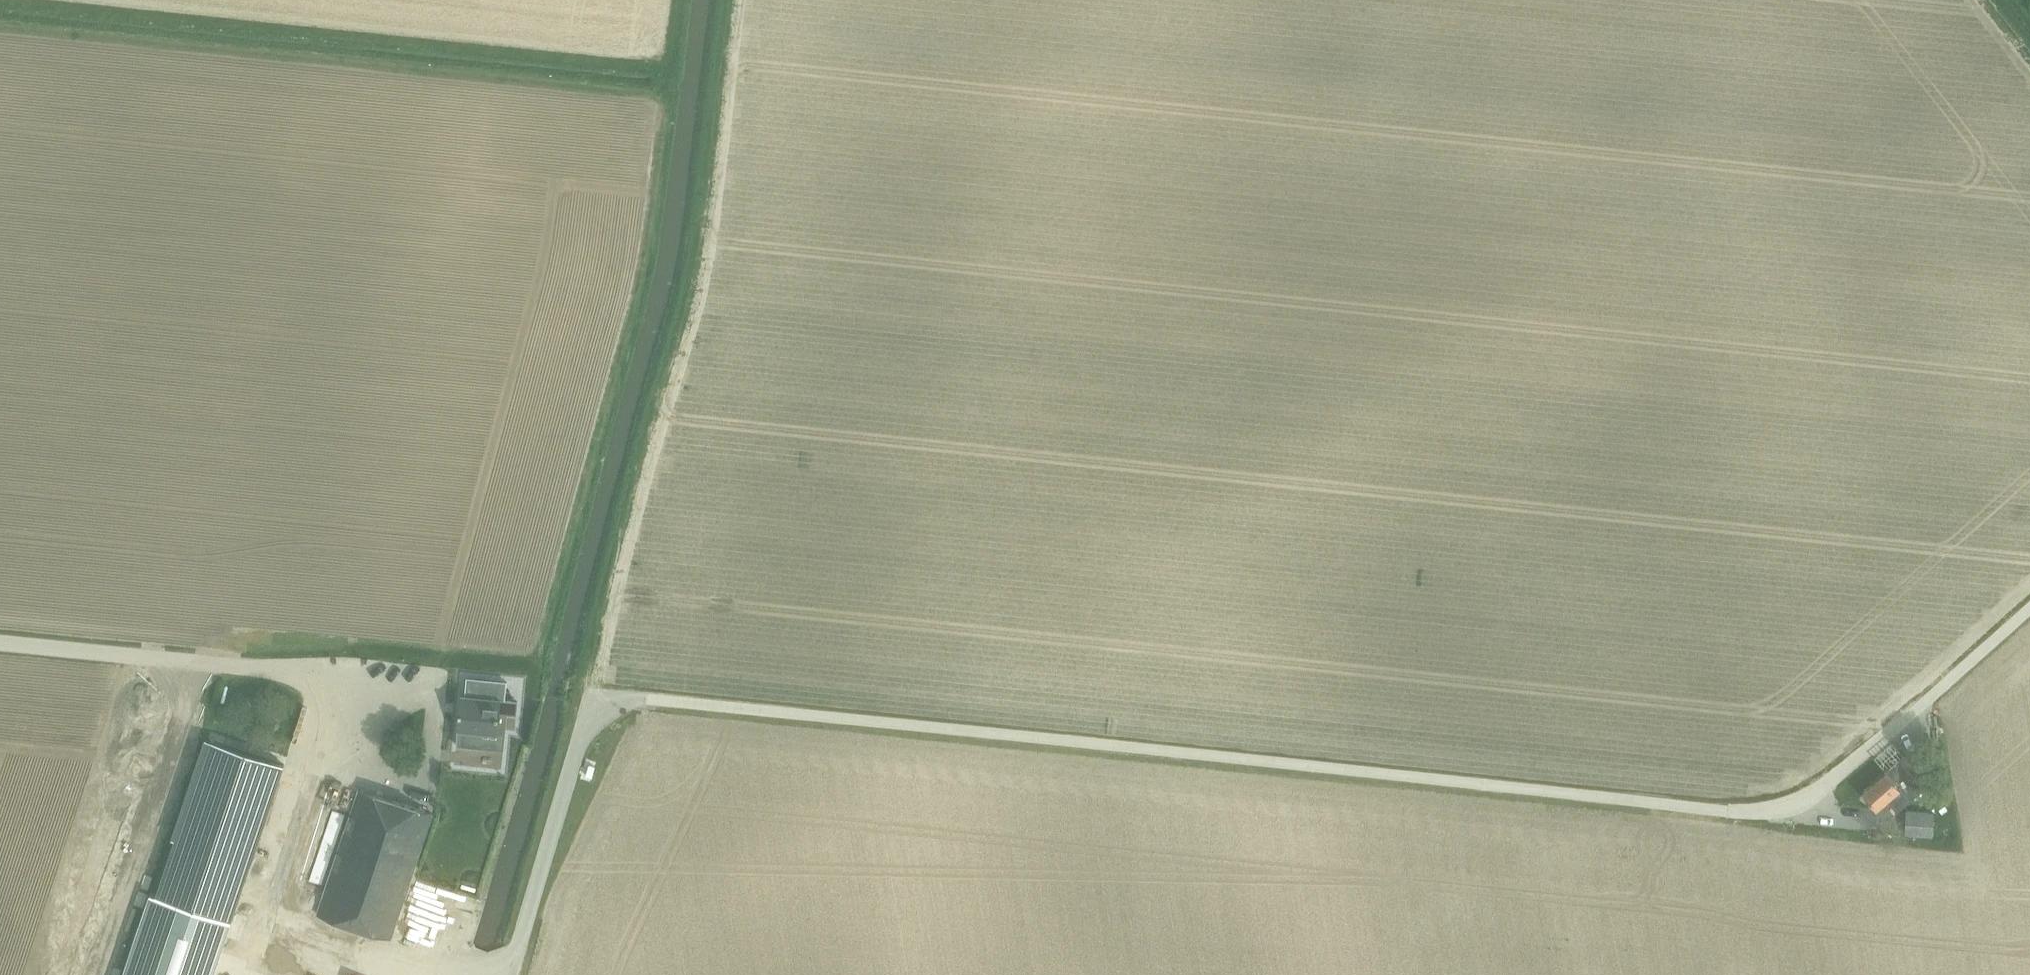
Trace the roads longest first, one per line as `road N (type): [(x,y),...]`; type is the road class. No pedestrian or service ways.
road 1 (unclassified): [(0,651),(260,677),(340,704),(408,708),(467,685),(1772,819),(1845,779),(2029,614)]

